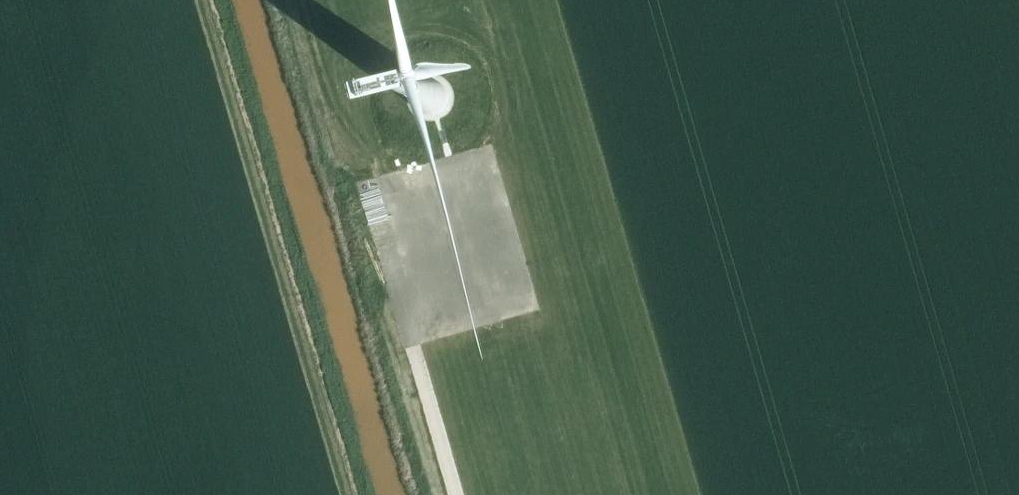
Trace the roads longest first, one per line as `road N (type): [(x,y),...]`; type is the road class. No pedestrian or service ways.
road 1 (track): [(363,184),(456,494)]

